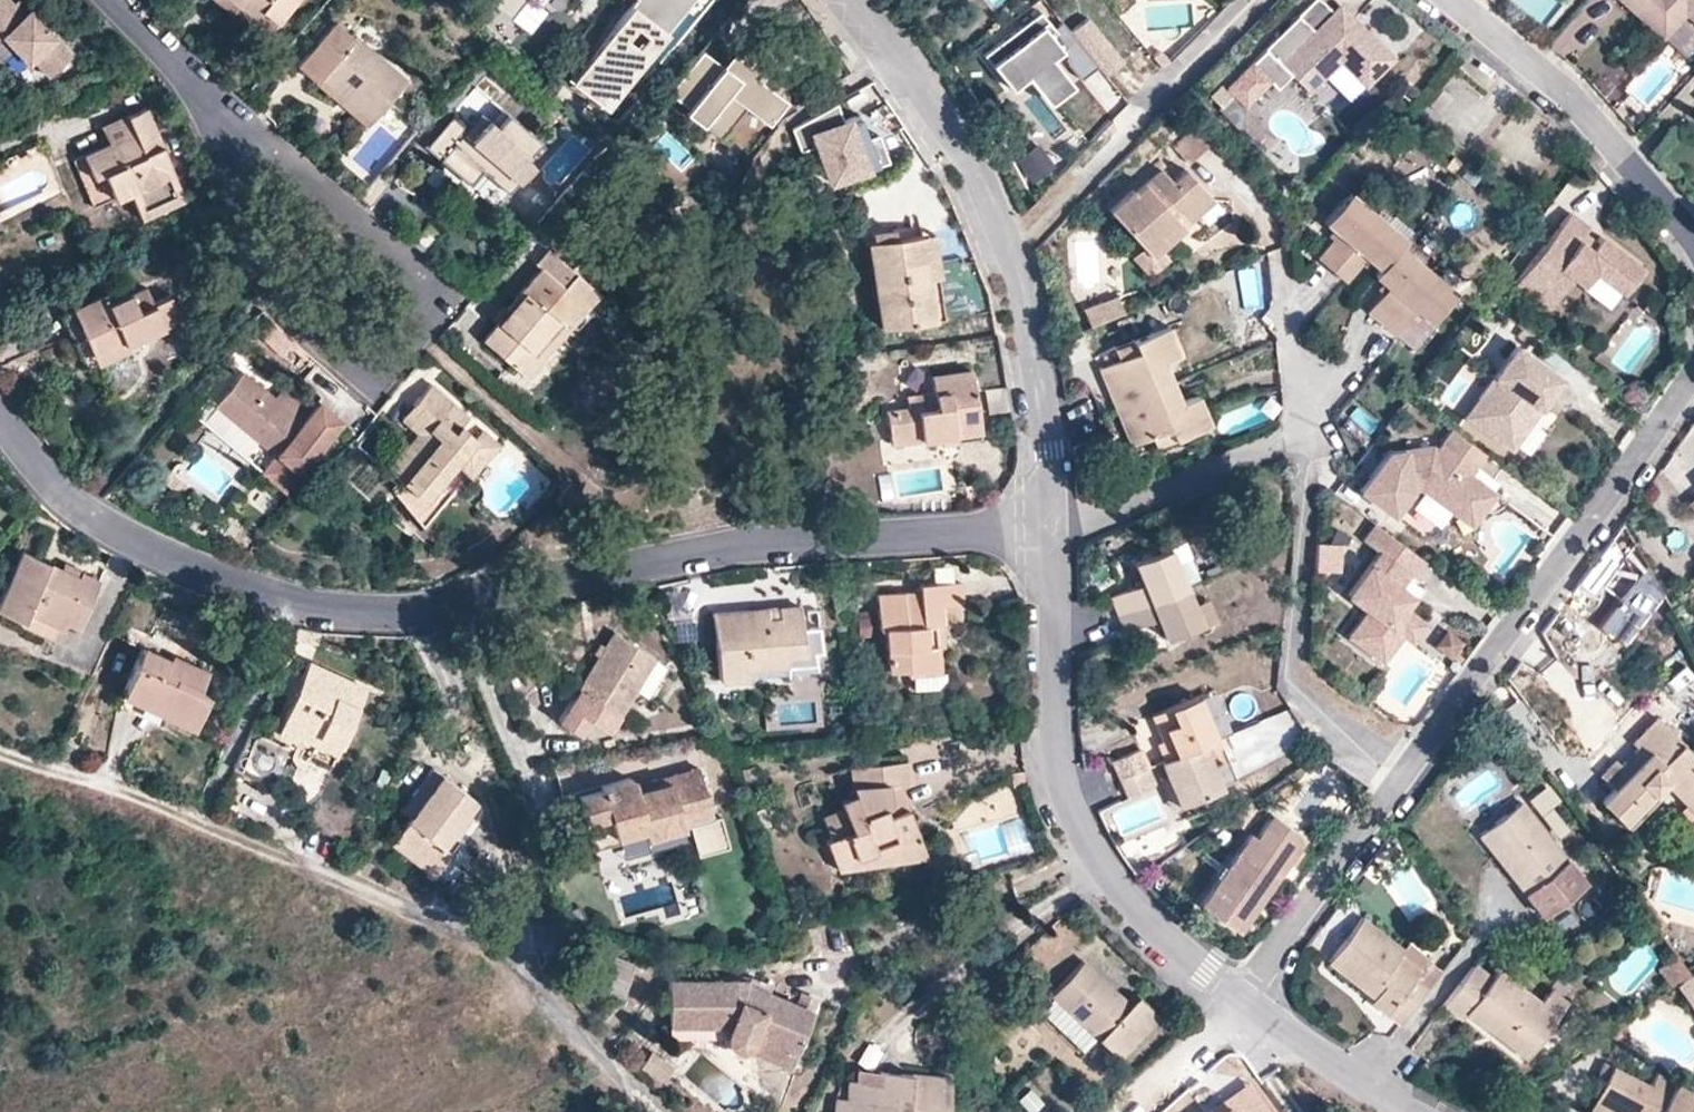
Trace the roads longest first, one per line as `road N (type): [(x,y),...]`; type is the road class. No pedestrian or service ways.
road 1 (residential): [(1052,527),(690,555),(504,600),(432,608),(323,606),(230,581),(79,510),(29,464),(0,415)]
road 2 (residential): [(222,114),(225,174),(261,281),(362,372),(400,364),(437,315),(433,295),(420,274),(276,146)]
road 3 (residential): [(1052,527),(1038,364),(1012,251),(974,163),(855,0)]
road 4 (residential): [(1247,1002),(1161,932),(1119,888),(1078,826),(1060,775),(1052,527)]
road 5 (residential): [(1402,783),(1582,545),(1693,377)]
road 6 (track): [(0,754),(201,822),(418,911)]
road 7 (residential): [(1453,0),(1580,103),(1693,232)]
road 8 (residential): [(1247,1002),(1402,783)]
road 9 (residential): [(1238,179),(1275,246),(1301,435)]
road 10 (residential): [(1301,435),(1108,514),(1052,527)]
road 11 (residential): [(1409,1111),(1247,1002)]
road 12 (residential): [(222,114),(113,0)]
road 13 (residential): [(1402,783),(1293,679)]

